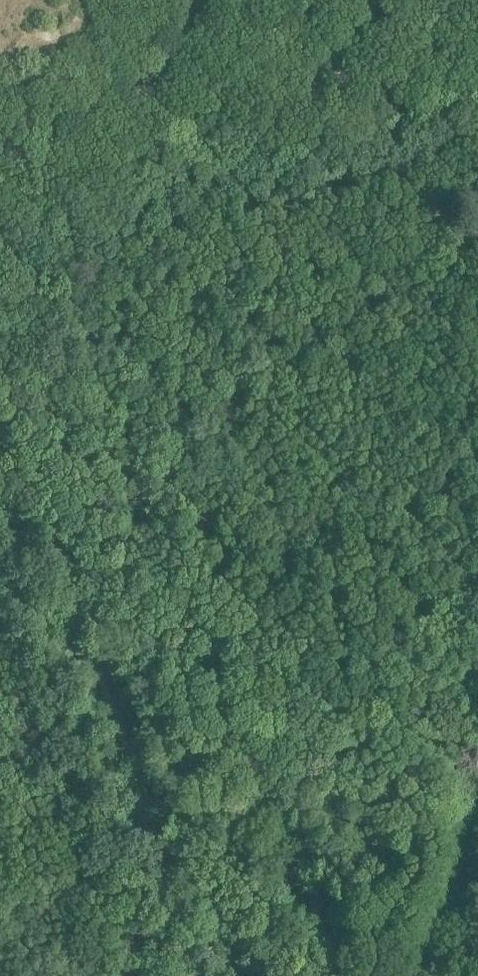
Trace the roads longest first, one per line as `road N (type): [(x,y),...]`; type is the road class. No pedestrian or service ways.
road 1 (unclassified): [(204,975),(152,841),(116,712),(0,481)]

